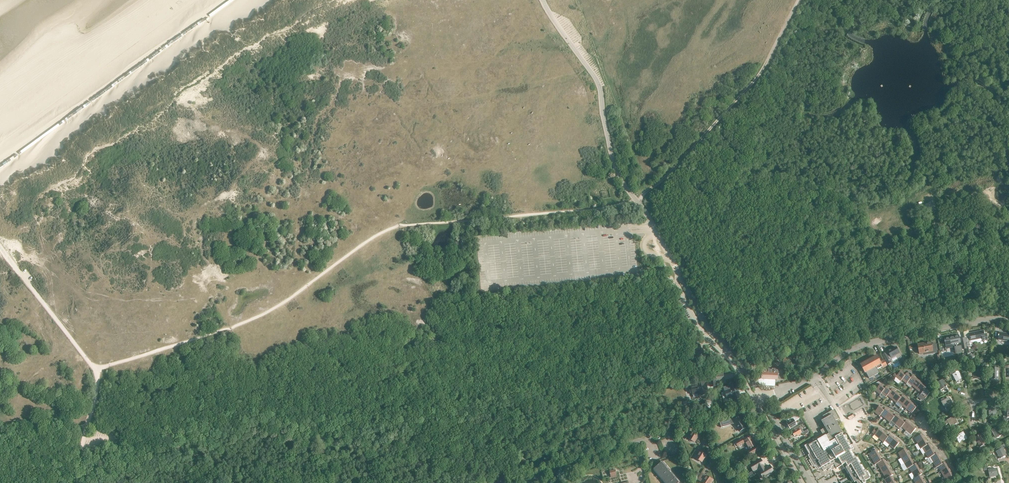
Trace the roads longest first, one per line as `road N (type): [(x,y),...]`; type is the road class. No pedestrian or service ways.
road 1 (tertiary): [(762,396),(810,379),(862,344),(1008,320)]
road 2 (track): [(797,0),(756,75),(636,202)]
road 3 (track): [(540,460),(506,447),(430,465),(326,476)]
road 4 (residential): [(528,482),(700,421)]
road 5 (tertiary): [(762,396),(707,325),(671,260)]
road 6 (track): [(607,380),(726,354)]

